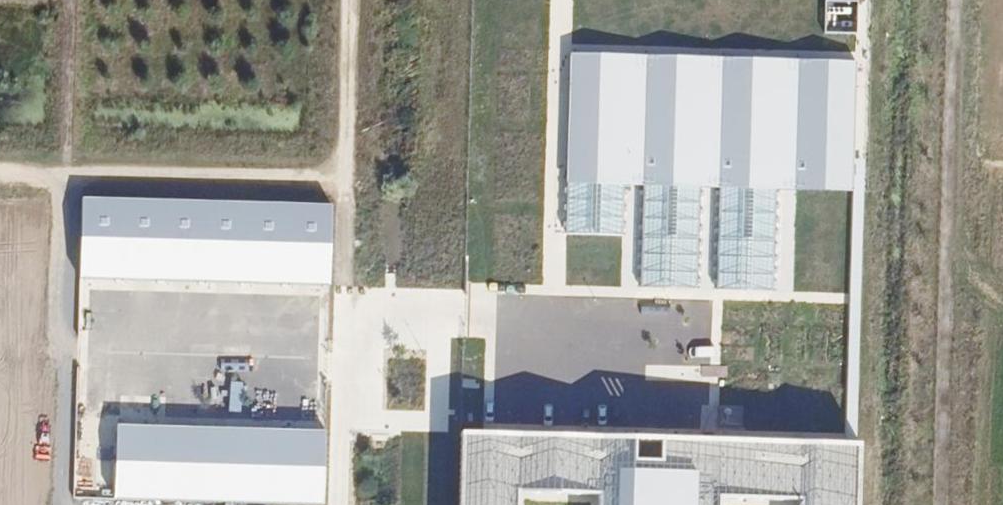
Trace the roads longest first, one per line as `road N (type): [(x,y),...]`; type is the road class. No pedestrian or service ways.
road 1 (track): [(354,176),(0,167)]
road 2 (residential): [(342,305),(443,307),(440,425),(342,423)]
road 3 (track): [(342,305),(359,0)]

